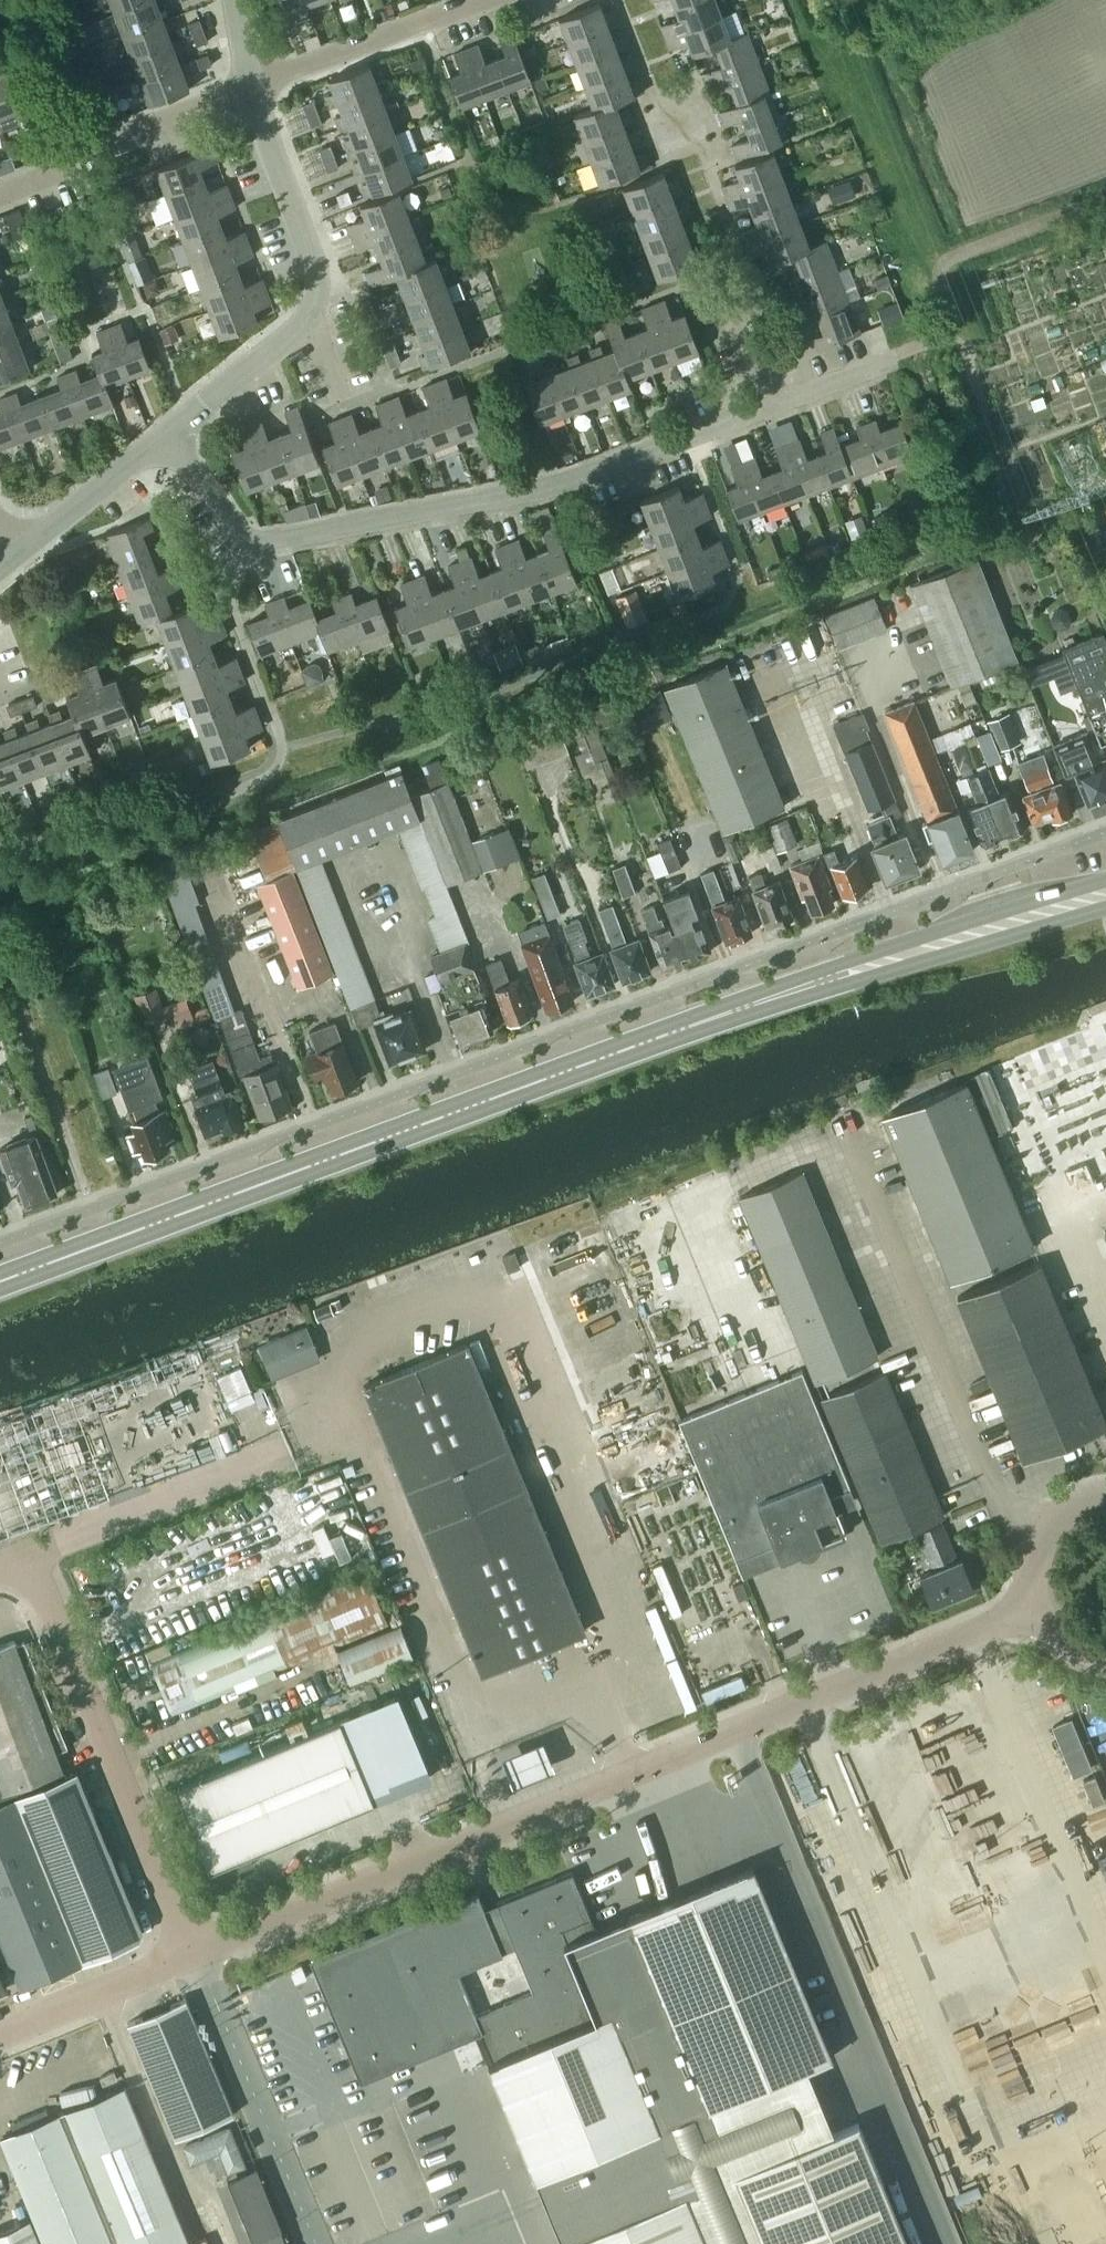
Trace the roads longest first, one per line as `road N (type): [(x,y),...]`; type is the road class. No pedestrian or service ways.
road 1 (unclassified): [(189,1954),(1041,1611)]
road 2 (secondary): [(0,1281),(762,1000)]
road 3 (residential): [(161,431),(250,543),(587,478),(767,405)]
road 4 (unclassified): [(0,1563),(24,1566),(39,1579),(189,1954)]
road 5 (residential): [(161,431),(312,315),(315,253),(254,85)]
road 6 (secondary): [(1105,879),(762,1000)]
road 7 (secondary): [(762,1000),(1105,908)]
road 8 (residential): [(0,187),(254,85)]
road 9 (residential): [(254,85),(481,0)]
road 10 (unclassified): [(0,2032),(189,1954)]
road 11 (residential): [(27,537),(161,431)]
road 12 (unclassified): [(1105,1494),(1066,1509),(1042,1538),(1033,1574),(1041,1611)]
road 13 (residential): [(767,405),(891,357)]

